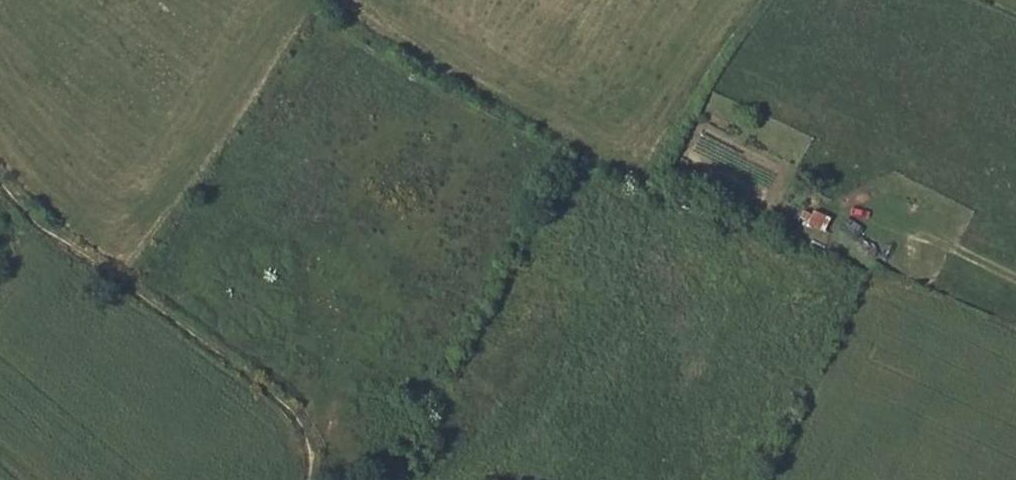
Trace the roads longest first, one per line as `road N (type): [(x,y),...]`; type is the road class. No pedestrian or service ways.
road 1 (track): [(1015,290),(887,220)]

